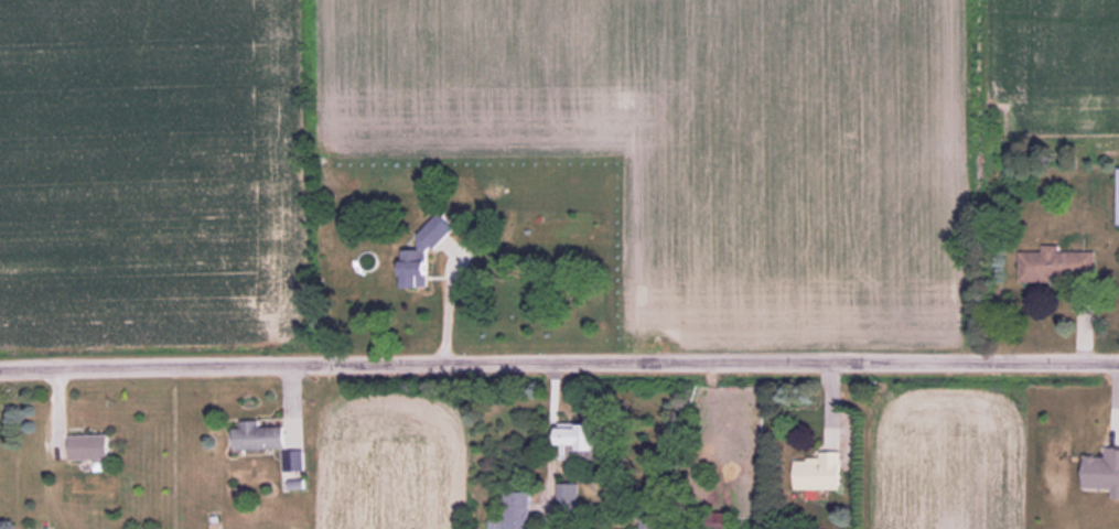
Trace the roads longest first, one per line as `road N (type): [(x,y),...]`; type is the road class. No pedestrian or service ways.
road 1 (residential): [(1118,360),(0,360)]

